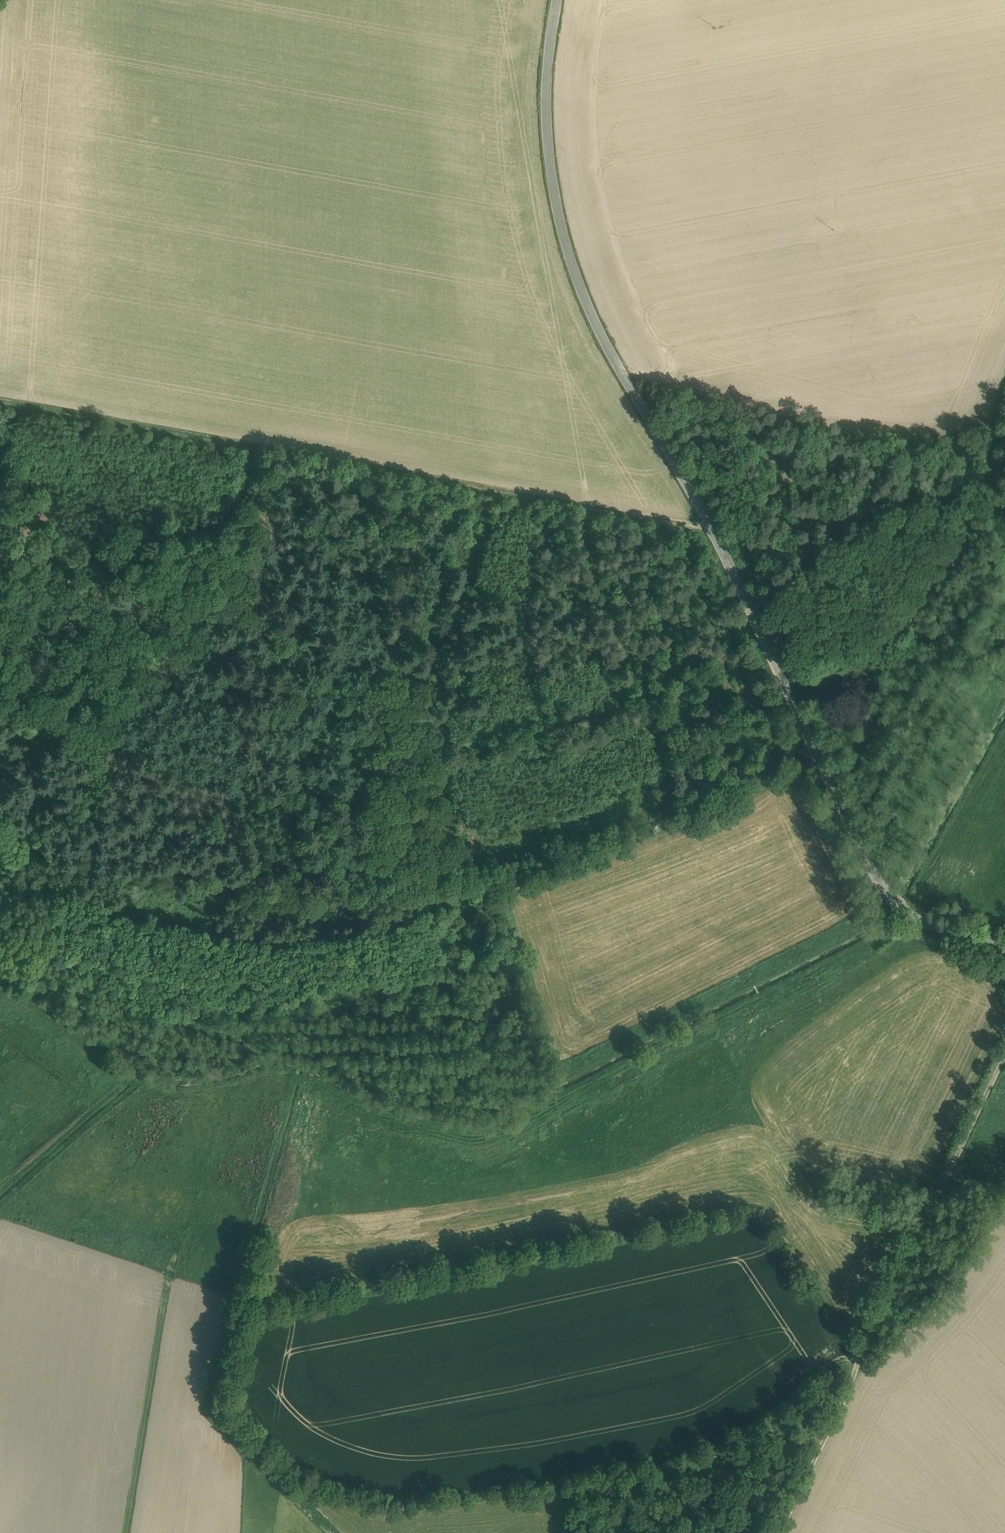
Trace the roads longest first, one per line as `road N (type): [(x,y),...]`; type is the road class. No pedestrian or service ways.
road 1 (tertiary): [(1004,954),(905,916),(877,878),(792,717),(706,517),(613,357),(560,222),(546,104),(557,0)]
road 2 (track): [(0,402),(711,529)]
road 3 (track): [(777,1532),(1004,1041)]

